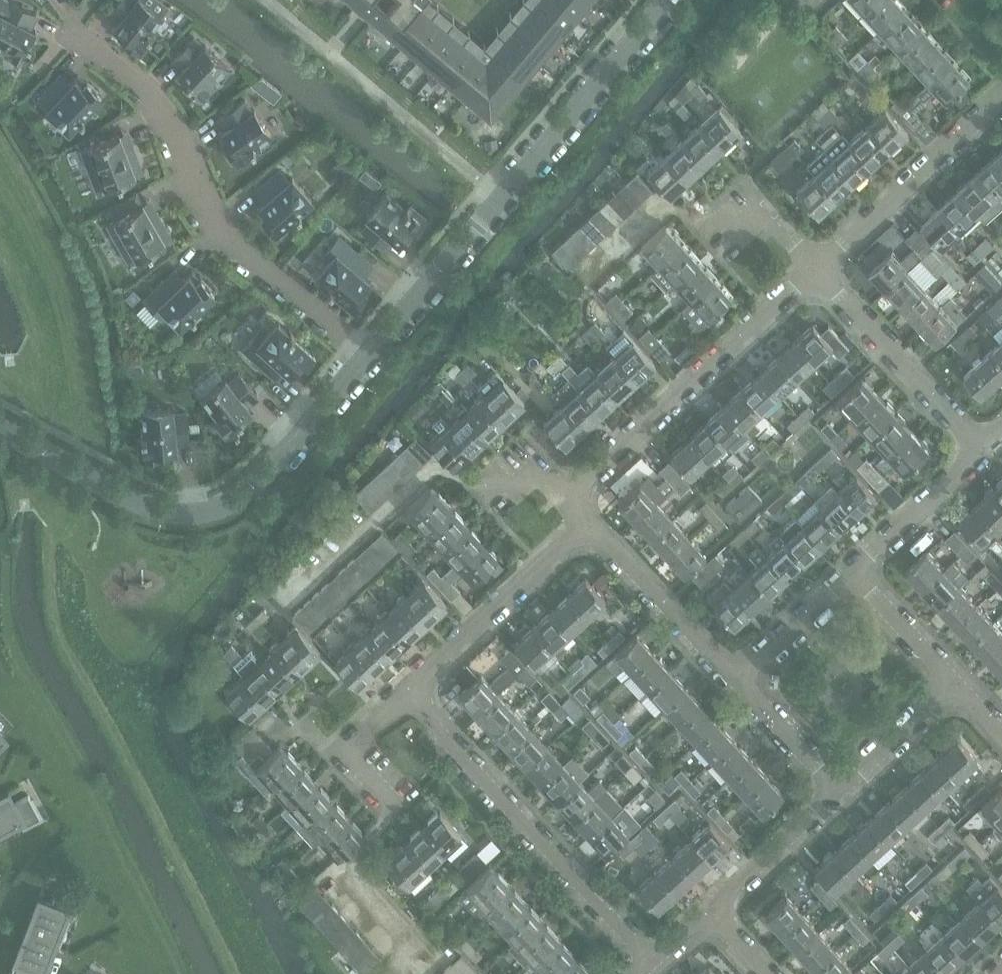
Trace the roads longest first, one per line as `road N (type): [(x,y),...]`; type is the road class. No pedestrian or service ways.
road 1 (residential): [(371,354),(669,0)]
road 2 (residential): [(0,431),(150,511),(202,517),(258,488),(371,354)]
road 3 (residential): [(371,354),(233,251),(156,108),(69,38)]
road 4 (residential): [(650,965),(408,695)]
road 5 (residential): [(591,525),(578,496),(817,269)]
road 6 (residential): [(817,269),(1001,92)]
road 7 (residential): [(408,695),(591,525)]
road 8 (residential): [(981,450),(817,269)]
road 9 (residential): [(734,683),(591,525)]
road 10 (residential): [(851,573),(981,450)]
road 11 (residential): [(711,915),(833,795)]
road 12 (residential): [(851,573),(734,683)]
road 13 (residential): [(833,795),(954,691)]
road 14 (residential): [(954,691),(851,573)]
road 15 (residential): [(734,683),(833,795)]

